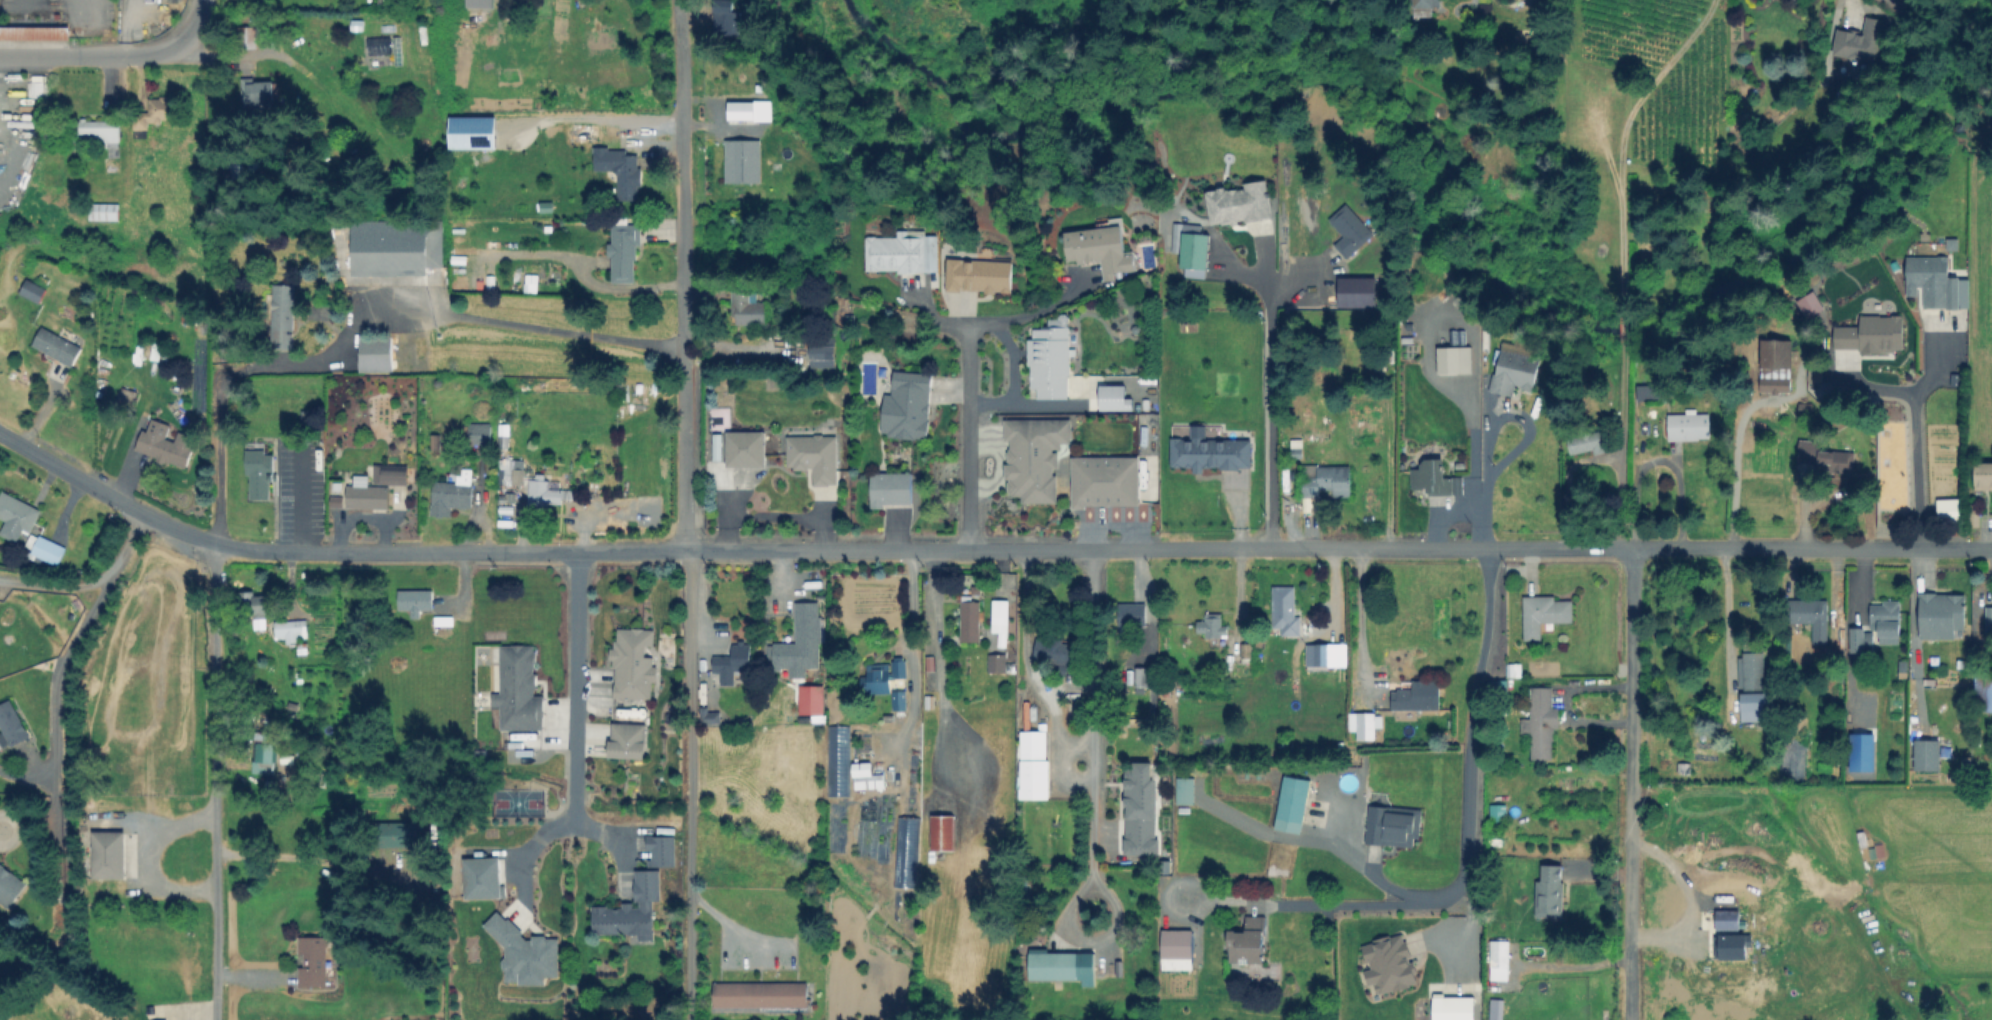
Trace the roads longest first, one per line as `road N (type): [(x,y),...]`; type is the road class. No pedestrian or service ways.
road 1 (residential): [(1991,547),(294,552),(176,528),(0,433)]
road 2 (residential): [(689,1019),(692,563),(683,534),(676,0)]
road 3 (residential): [(214,1019),(214,541)]
road 4 (residential): [(1630,1019),(1633,546)]
road 5 (residential): [(146,515),(55,678),(55,807)]
road 6 (residential): [(577,550),(575,823)]
road 7 (residential): [(972,329),(973,548)]
road 8 (residential): [(218,338),(214,541)]

